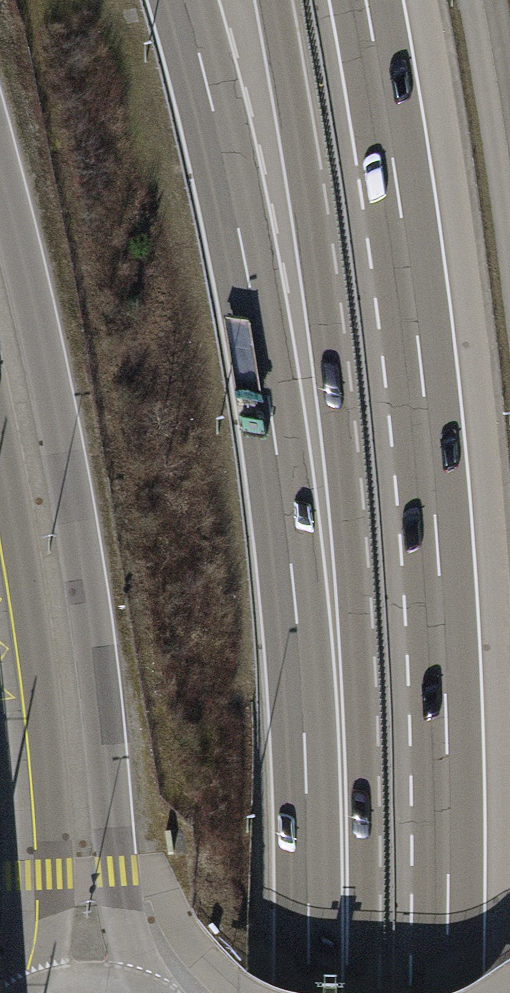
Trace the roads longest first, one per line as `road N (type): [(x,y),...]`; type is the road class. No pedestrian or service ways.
road 1 (motorway): [(182,0),(230,191),(279,457),(305,760),(308,992)]
road 2 (motorway): [(447,992),(441,561),(418,335),(364,0)]
road 3 (motorway): [(256,0),(309,335),(327,512),(332,641),(319,992)]
road 4 (secondary): [(141,992),(116,872),(70,476),(0,164)]
road 5 (secondary): [(0,548),(21,670),(37,876),(27,992)]

